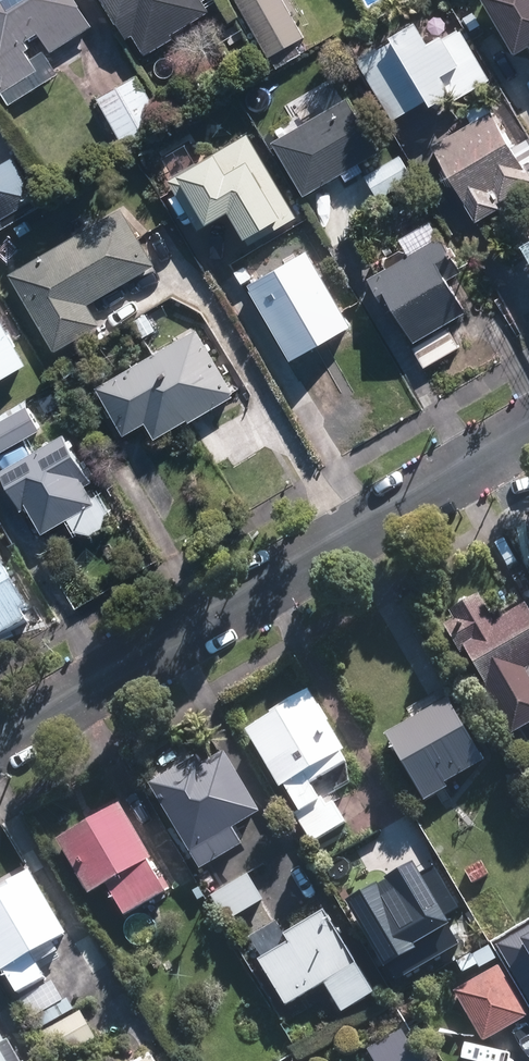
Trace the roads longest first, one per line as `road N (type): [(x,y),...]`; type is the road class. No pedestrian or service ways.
road 1 (residential): [(0,743),(528,432)]

